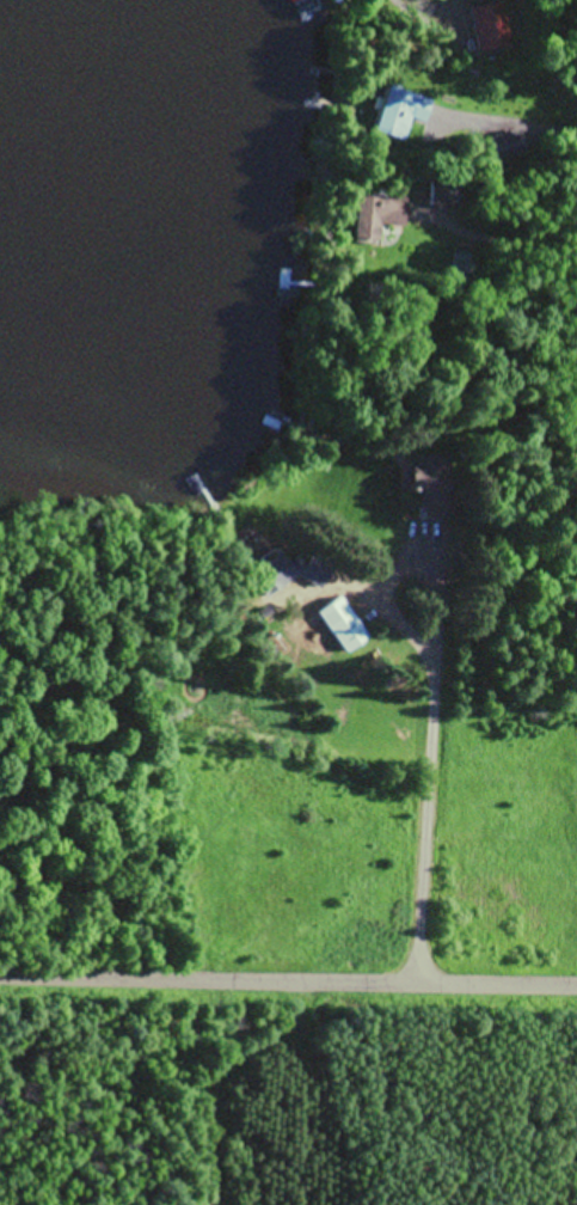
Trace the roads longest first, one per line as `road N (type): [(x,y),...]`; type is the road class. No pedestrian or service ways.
road 1 (residential): [(0,985),(576,992)]
road 2 (residential): [(417,577),(449,691),(430,991)]

